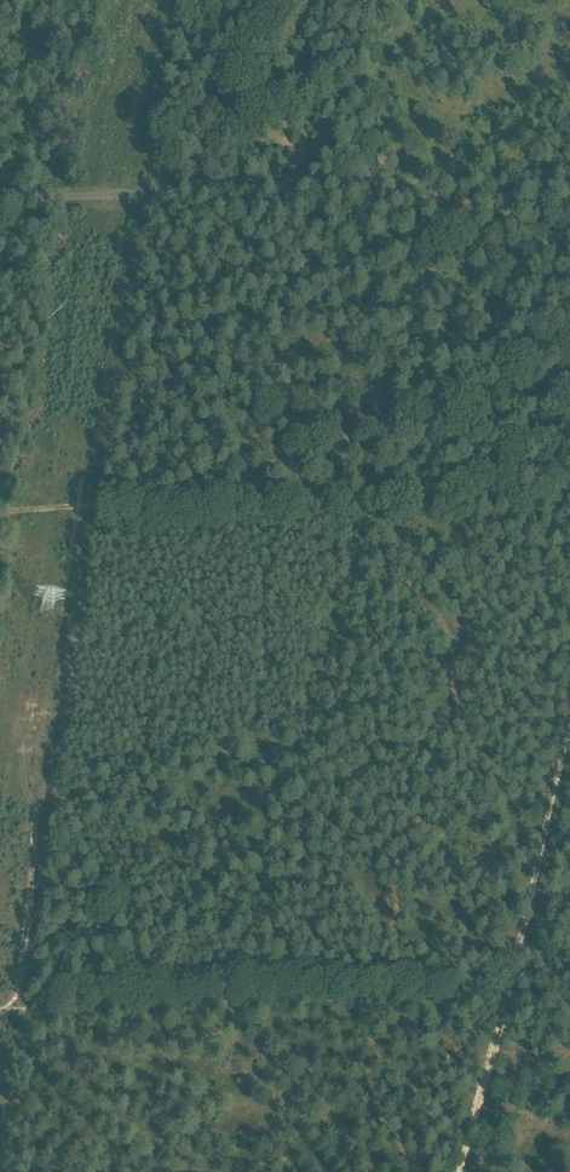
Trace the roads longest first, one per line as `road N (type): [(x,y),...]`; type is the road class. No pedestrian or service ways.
road 1 (track): [(0,508),(569,488)]
road 2 (unclassified): [(569,178),(0,198)]
road 3 (track): [(0,1012),(498,993)]
road 4 (track): [(498,993),(569,685)]
road 5 (track): [(454,1171),(498,993)]

